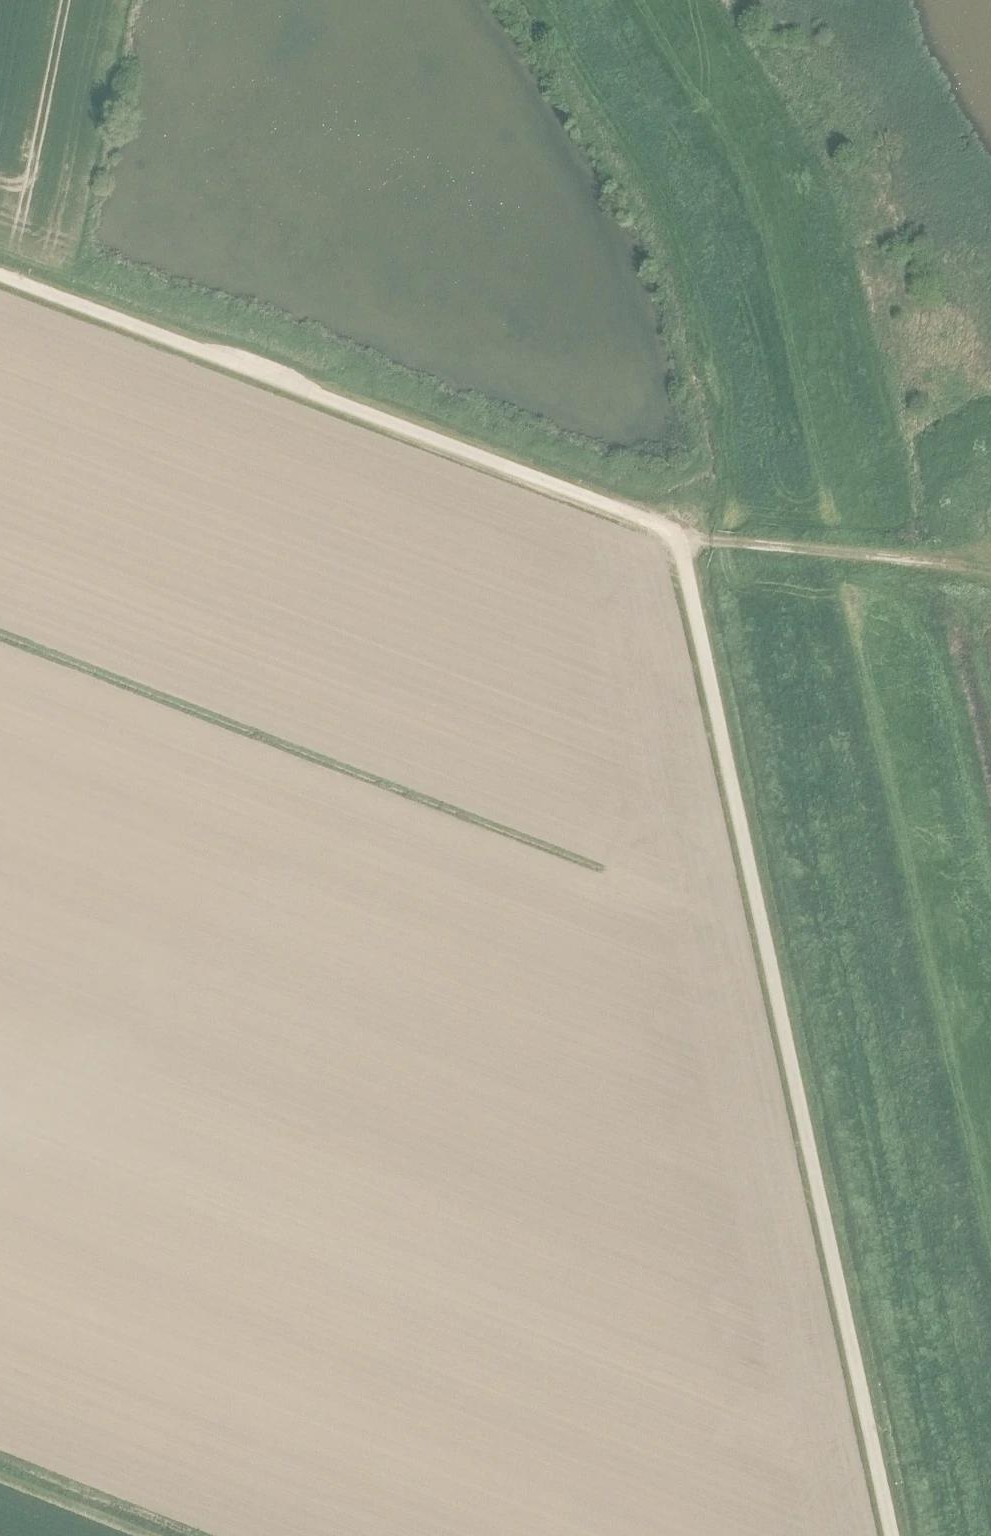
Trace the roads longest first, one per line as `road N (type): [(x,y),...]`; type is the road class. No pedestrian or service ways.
road 1 (track): [(677,537),(990,574)]

